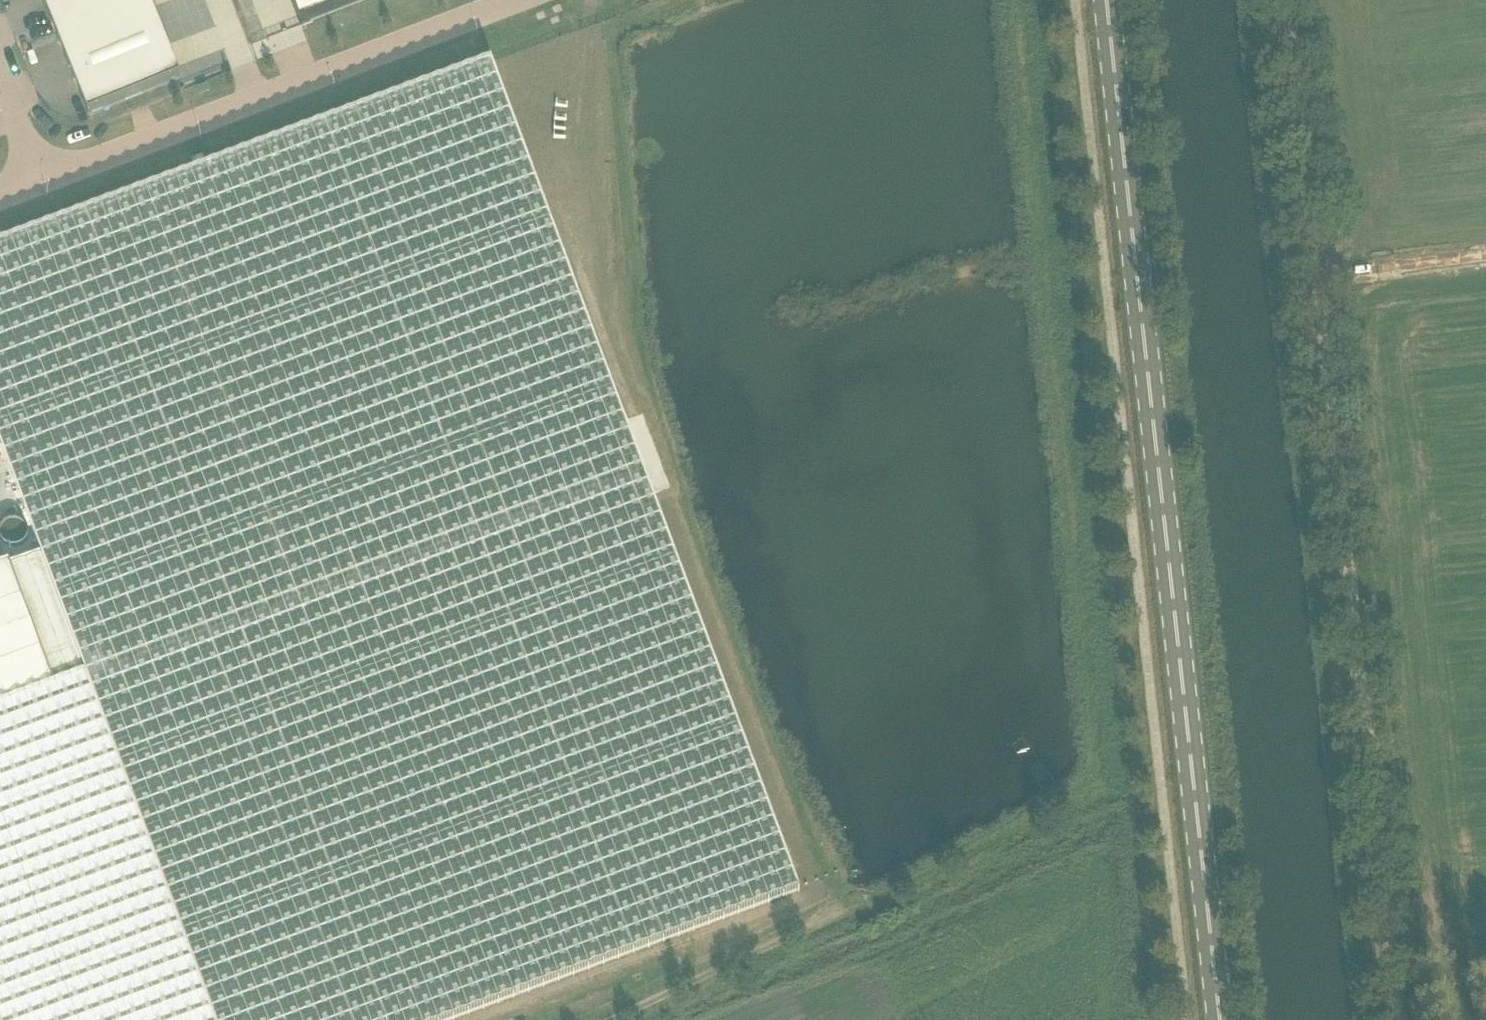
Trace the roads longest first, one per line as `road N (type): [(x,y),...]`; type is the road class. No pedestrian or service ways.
road 1 (track): [(613,1019),(806,930),(835,903),(646,366),(612,0)]
road 2 (primary): [(1227,1019),(1114,0)]
road 3 (track): [(1397,1019),(1287,0)]
road 4 (unclassified): [(39,183),(513,0)]

